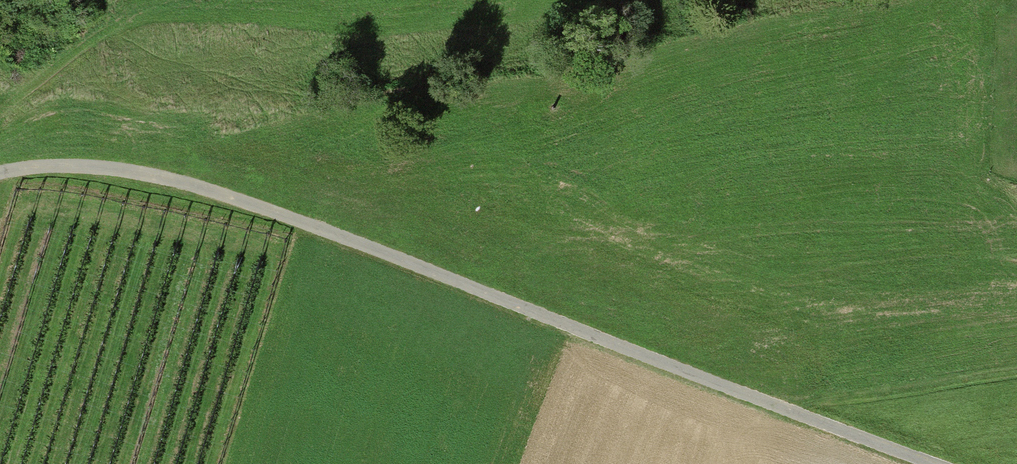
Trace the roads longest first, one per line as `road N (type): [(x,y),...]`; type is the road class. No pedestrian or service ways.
road 1 (track): [(0,169),(121,171),(289,215),(931,463)]
road 2 (track): [(782,409),(1016,372)]
road 3 (track): [(0,117),(109,39)]

